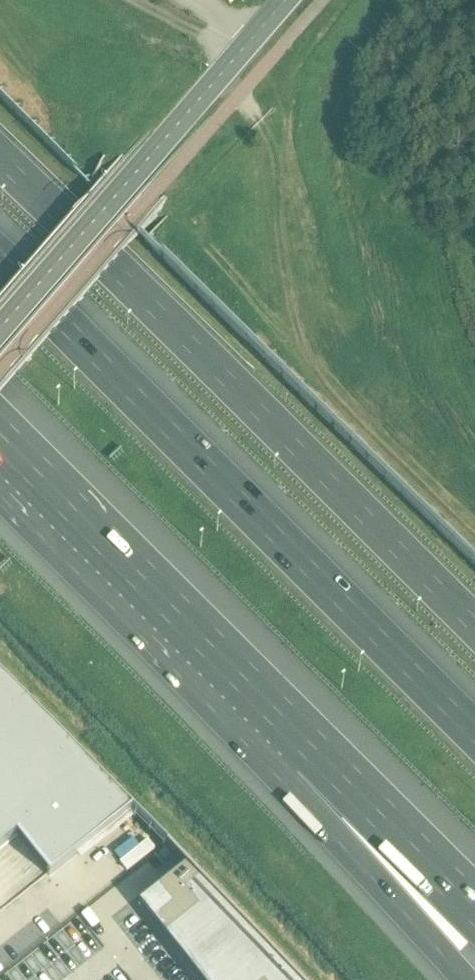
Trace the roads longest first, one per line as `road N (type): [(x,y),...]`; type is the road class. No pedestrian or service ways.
road 1 (motorway): [(474,736),(0,267)]
road 2 (motorway): [(474,627),(0,162)]
road 3 (motorway): [(0,444),(317,757)]
road 4 (tertiary): [(0,332),(292,0)]
road 5 (motorway): [(317,757),(466,979)]
road 6 (motorway): [(317,757),(474,917)]

